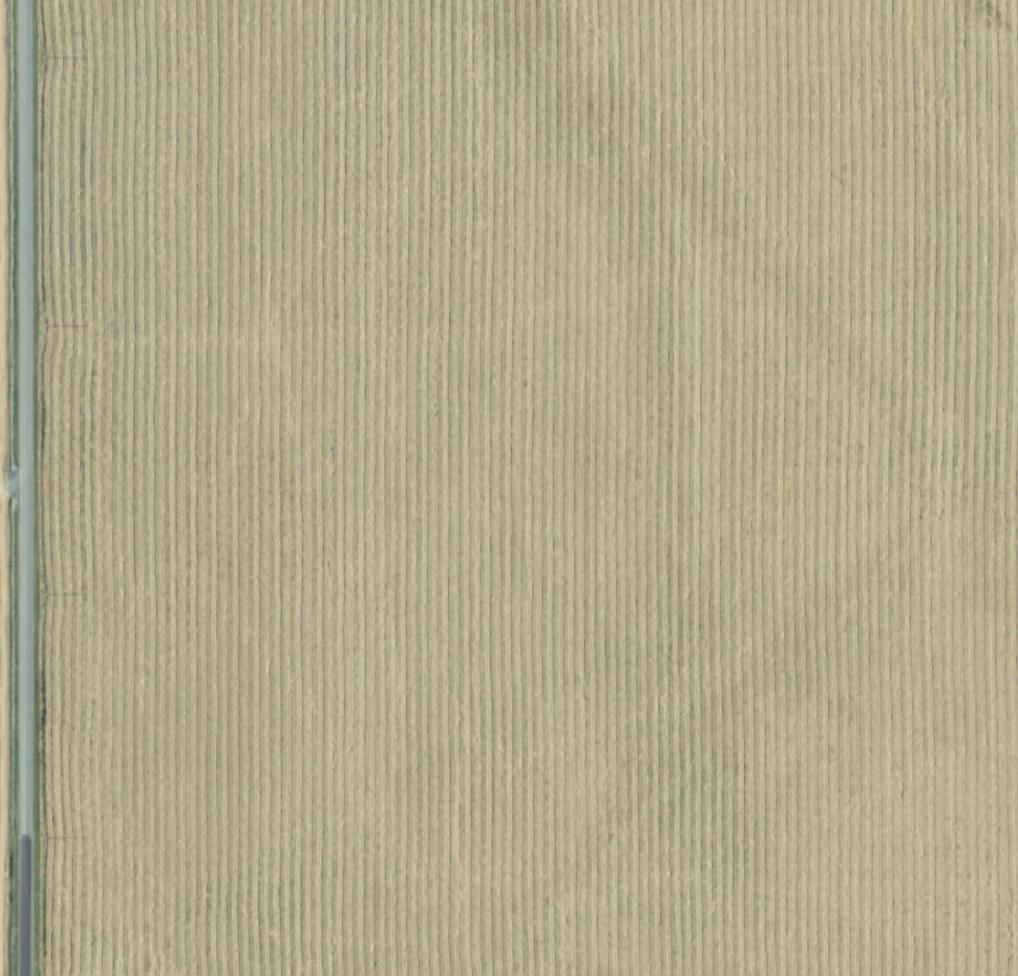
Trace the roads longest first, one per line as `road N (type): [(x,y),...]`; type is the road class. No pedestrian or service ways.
road 1 (residential): [(18,975),(15,0)]

